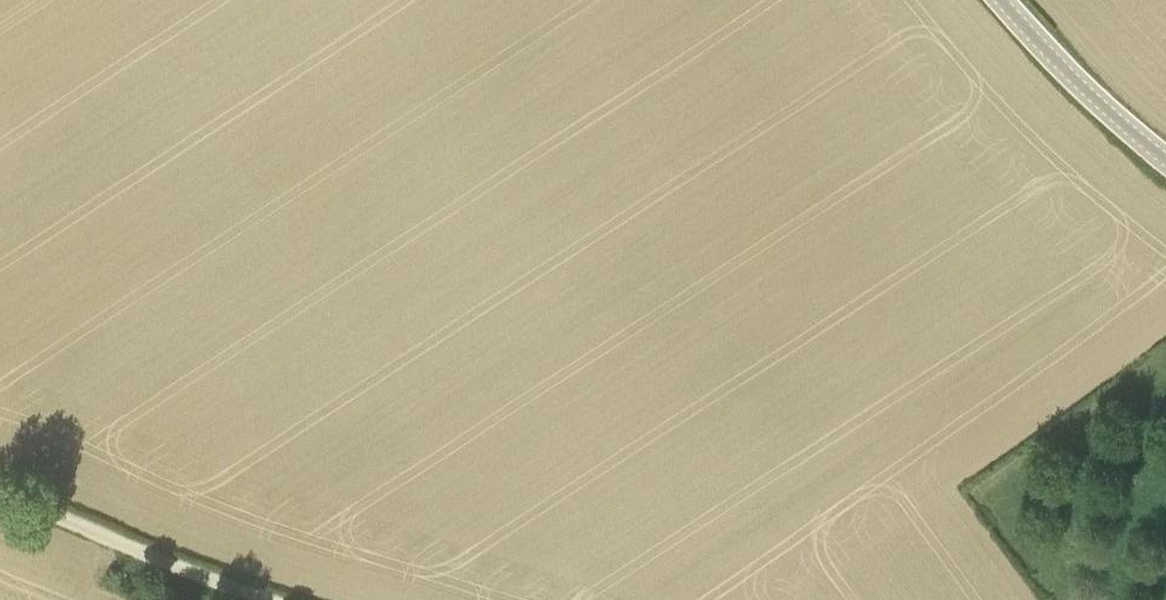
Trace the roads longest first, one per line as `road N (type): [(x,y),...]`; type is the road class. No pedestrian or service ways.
road 1 (track): [(0,490),(270,599)]
road 2 (tertiary): [(1165,159),(1058,63),(1003,0)]

